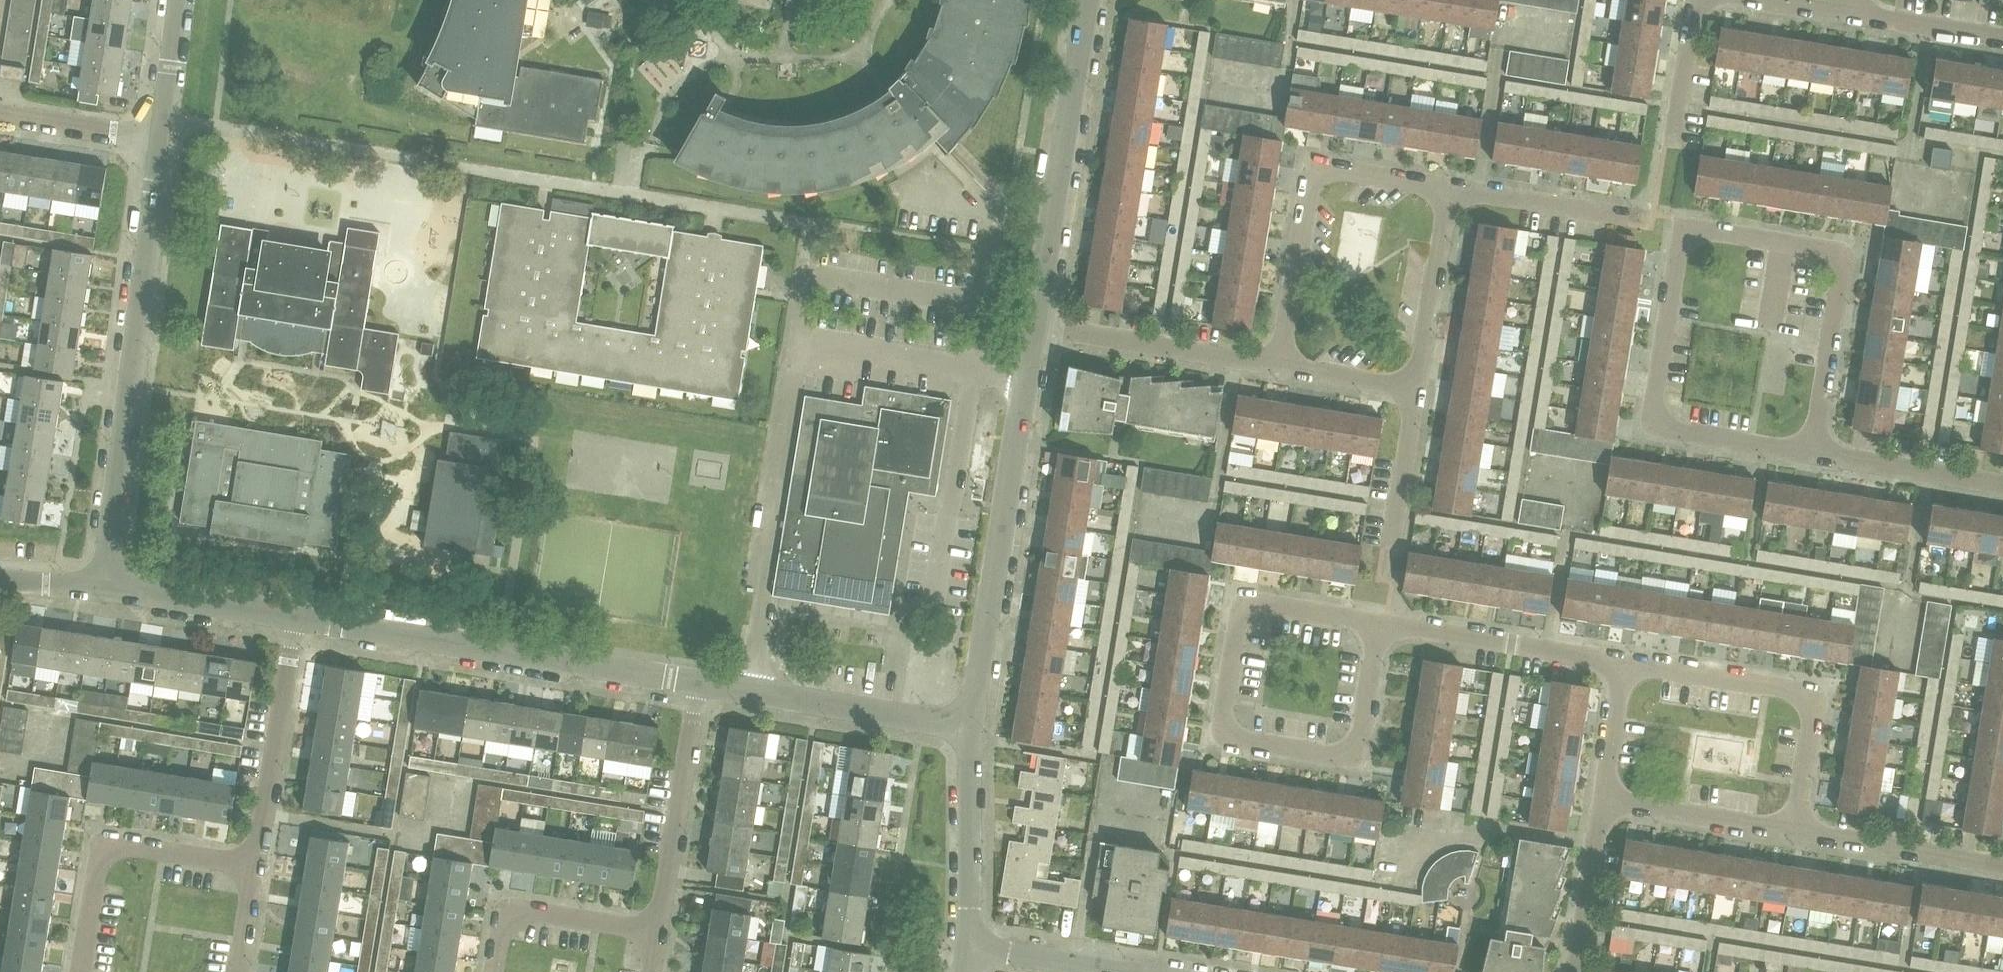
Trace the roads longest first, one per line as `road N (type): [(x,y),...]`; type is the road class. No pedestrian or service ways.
road 1 (residential): [(1283,368),(1421,391),(1454,193),(1316,171),(1290,322)]
road 2 (residential): [(1815,457),(1657,431),(1690,231),(1848,257),(1833,346)]
road 3 (residential): [(108,591),(162,142)]
road 4 (residential): [(704,689),(300,621)]
road 5 (residential): [(976,734),(1036,331)]
road 6 (residential): [(1245,612),(1227,719),(1232,738),(1337,755),(1362,738),(1381,625)]
road 7 (residential): [(1036,331),(1088,0)]
road 8 (residential): [(1797,833),(1814,722),(1805,700),(1626,667)]
road 9 (residential): [(83,971),(103,846),(258,870)]
road 10 (residential): [(976,734),(704,689)]
road 11 (residential): [(258,870),(300,621)]
road 12 (residential): [(704,689),(662,936)]
road 13 (residential): [(1036,331),(1283,368)]
road 14 (residential): [(1626,667),(1381,625)]
road 15 (residential): [(499,971),(509,911),(662,936)]
road 16 (residential): [(976,948),(976,734)]
road 17 (residential): [(2002,866),(1797,833)]
road 18 (residential): [(1797,833),(1604,801)]
road 19 (residential): [(300,621),(108,591)]
road 20 (residential): [(2002,488),(1815,457)]
road 21 (residential): [(1577,971),(1604,801)]
road 22 (residential): [(162,142),(0,116)]
road 23 (residential): [(2002,44),(1851,19)]
road 24 (residential): [(162,142),(181,0)]
road 25 (residential): [(976,948),(1115,971)]
road 26 (residential): [(1381,625),(1268,606),(1245,612)]
road 27 (residential): [(1604,801),(1626,667)]

